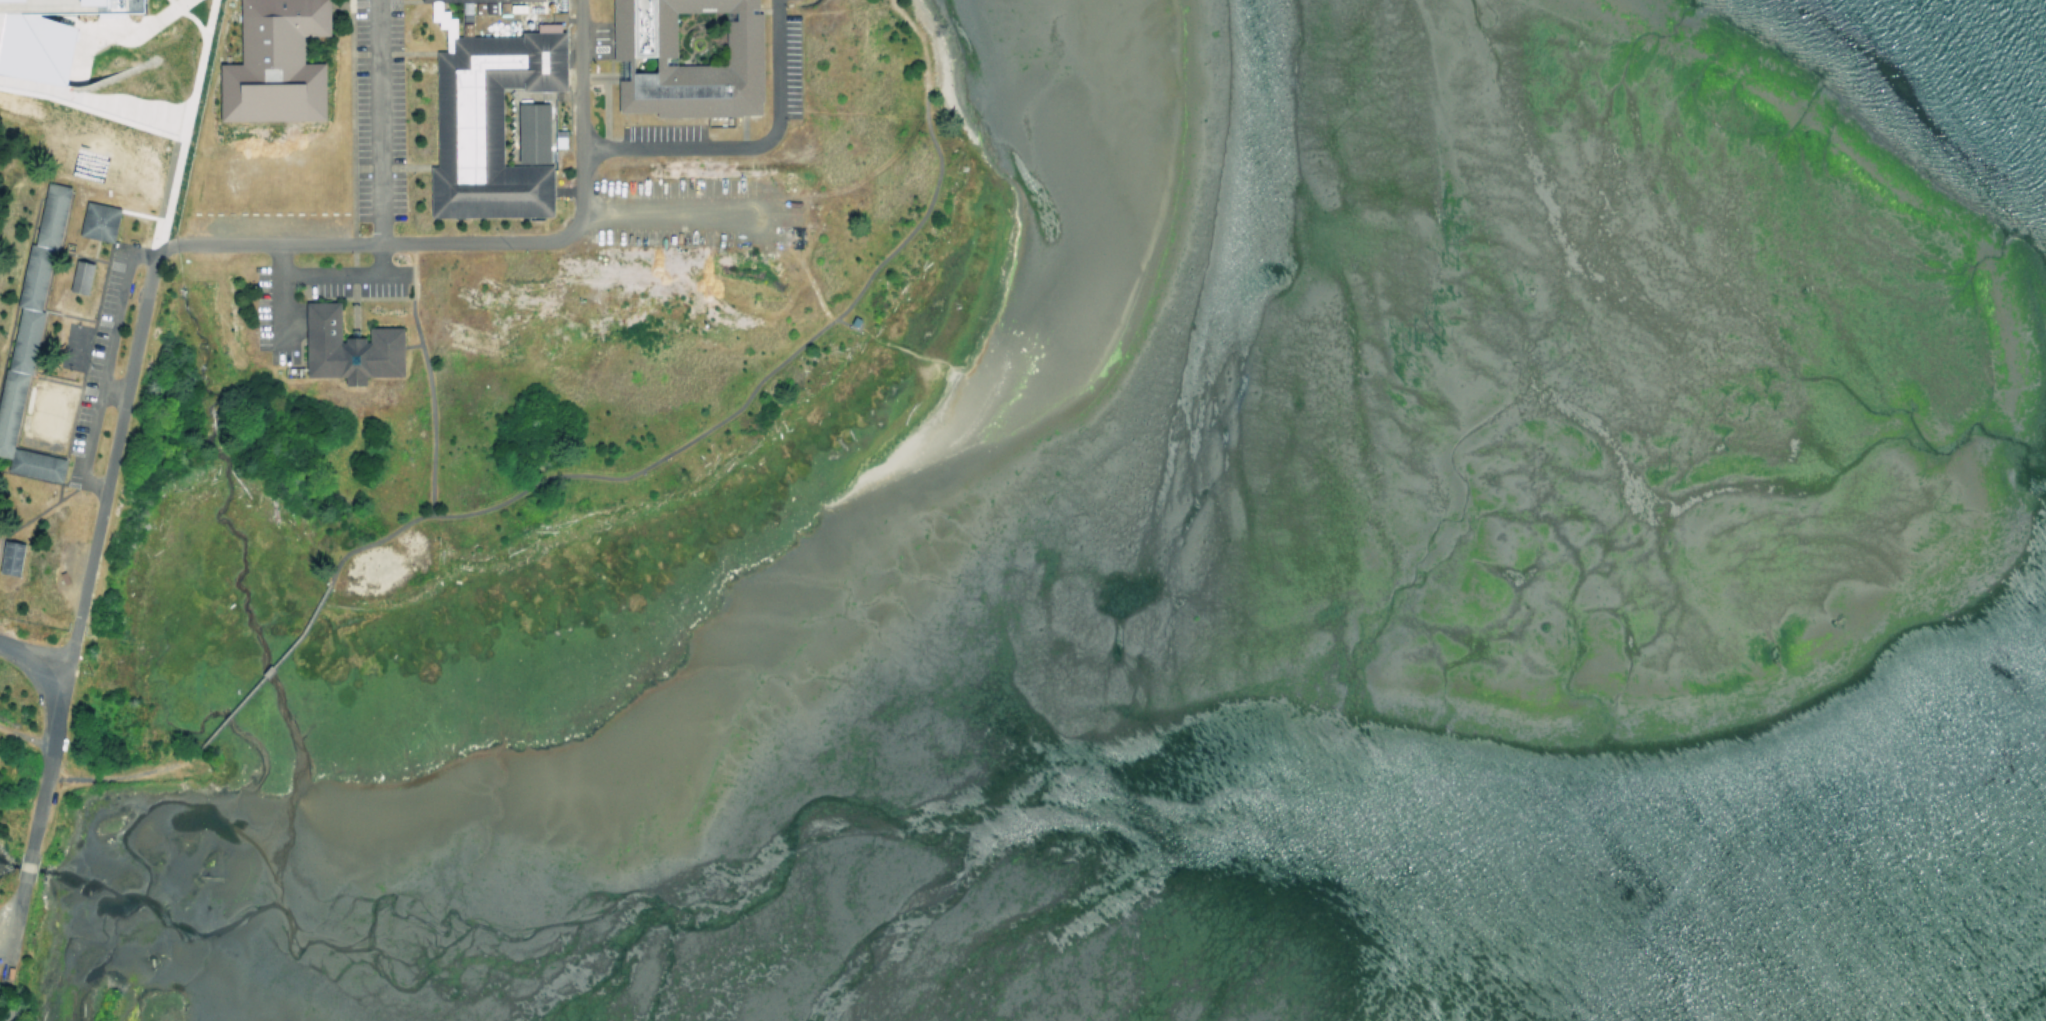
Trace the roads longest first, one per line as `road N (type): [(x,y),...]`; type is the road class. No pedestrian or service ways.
road 1 (residential): [(4,948),(153,255),(172,244)]

